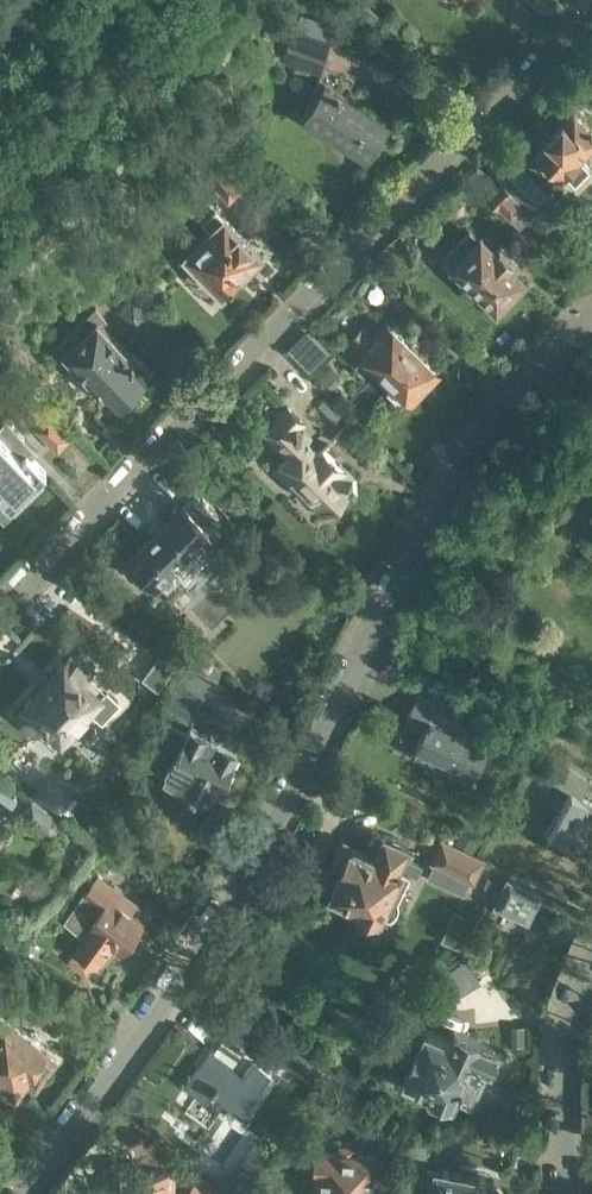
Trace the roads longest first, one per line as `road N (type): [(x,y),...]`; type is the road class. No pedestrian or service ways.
road 1 (residential): [(28,1193),(98,1079),(183,970),(278,778),(504,398),(591,314)]
road 2 (residential): [(0,620),(591,1)]
road 3 (residential): [(591,965),(566,1049),(571,1193)]

